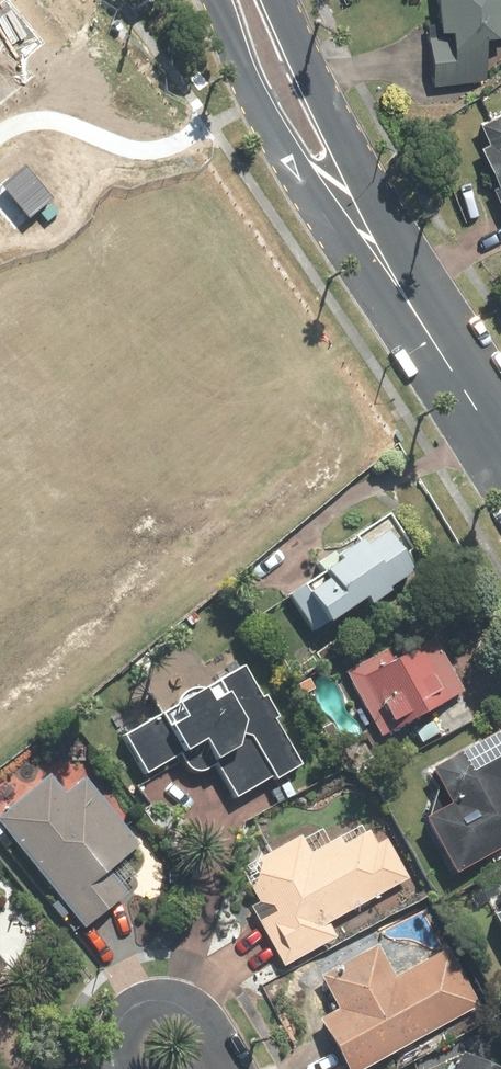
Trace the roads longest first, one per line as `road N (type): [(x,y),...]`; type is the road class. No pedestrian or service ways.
road 1 (secondary): [(407,302),(286,160),(242,79),(217,0)]
road 2 (secondary): [(278,0),(407,302)]
road 3 (secondary): [(407,302),(500,448)]
road 4 (residential): [(128,1068),(127,1029),(165,1002),(207,1019),(218,1049)]

